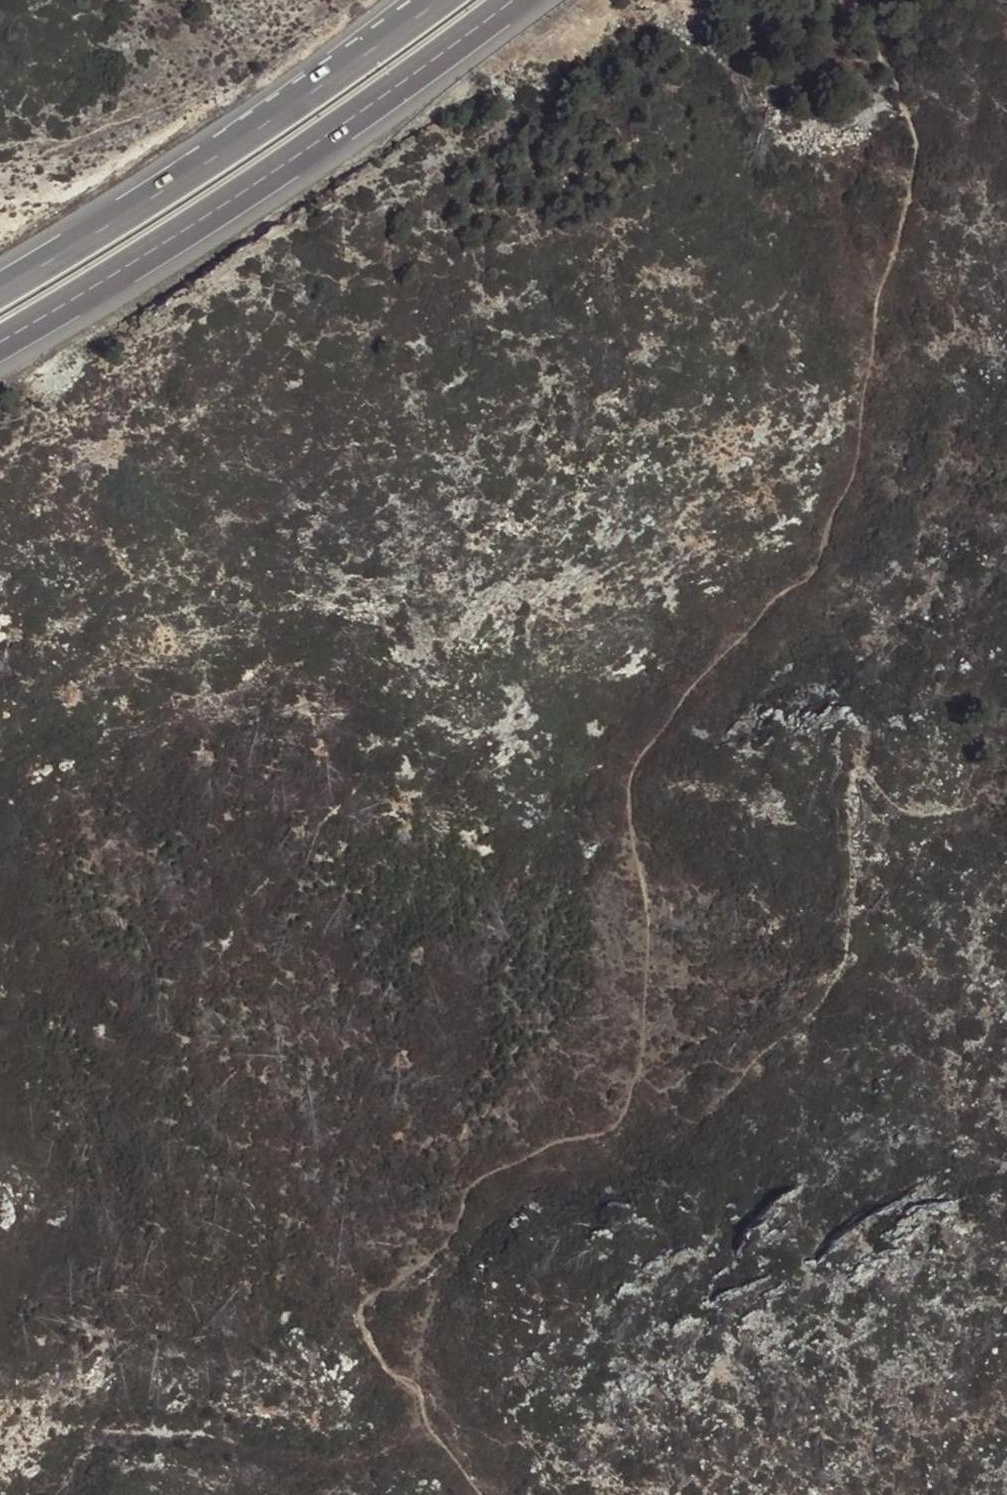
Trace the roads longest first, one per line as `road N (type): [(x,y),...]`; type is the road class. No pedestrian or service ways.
road 1 (trunk): [(0,341),(251,190),(514,0)]
road 2 (trunk): [(276,112),(0,287)]
road 3 (trunk): [(430,0),(276,112)]
road 4 (trunk): [(410,0),(276,112)]

